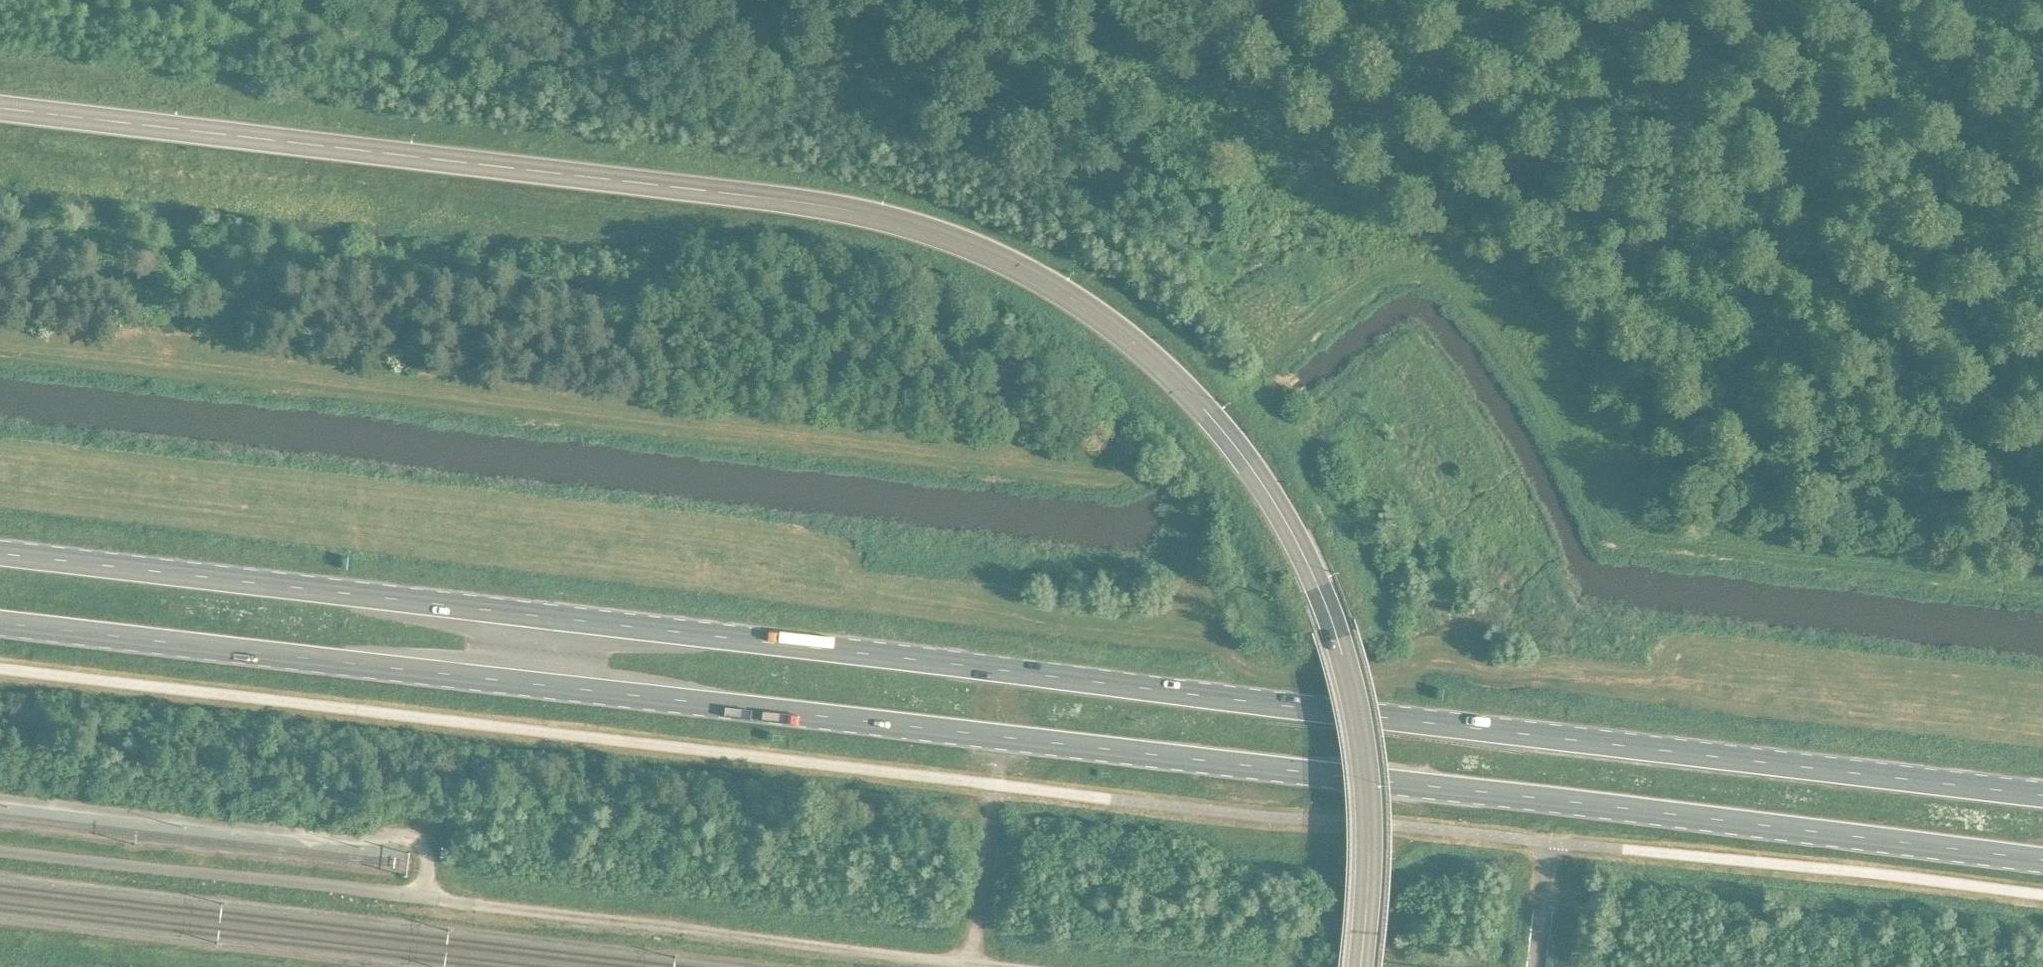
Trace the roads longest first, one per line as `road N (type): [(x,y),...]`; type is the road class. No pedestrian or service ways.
road 1 (primary): [(2042,805),(0,562)]
road 2 (primary): [(0,632),(2042,865)]
road 3 (secondary): [(0,116),(864,221),(956,249),(1076,309),(1207,421),(1269,506),(1310,581),(1341,663),(1364,772),(1361,966)]
road 4 (track): [(925,966),(420,903)]
road 5 (track): [(969,966),(990,793)]

